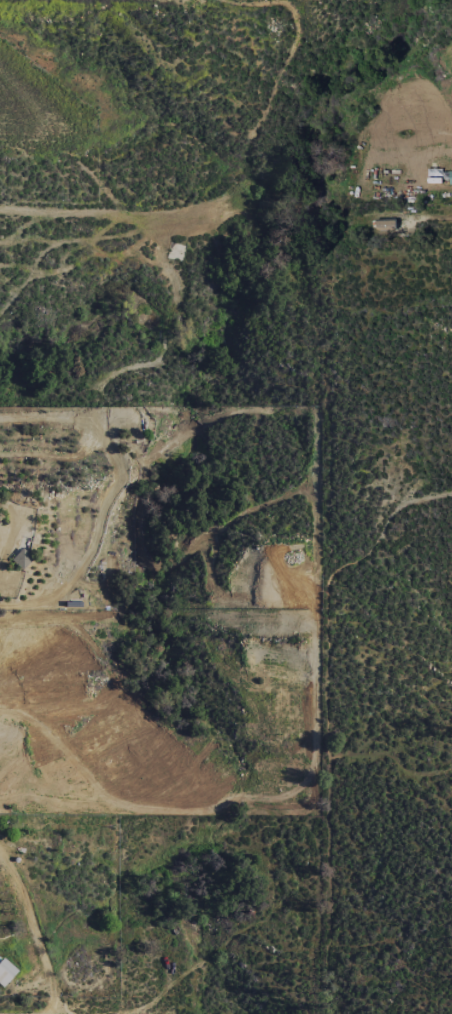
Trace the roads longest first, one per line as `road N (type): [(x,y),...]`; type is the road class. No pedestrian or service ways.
road 1 (residential): [(0,606),(51,601),(69,590),(92,558),(123,471),(102,428),(89,422),(0,420)]

